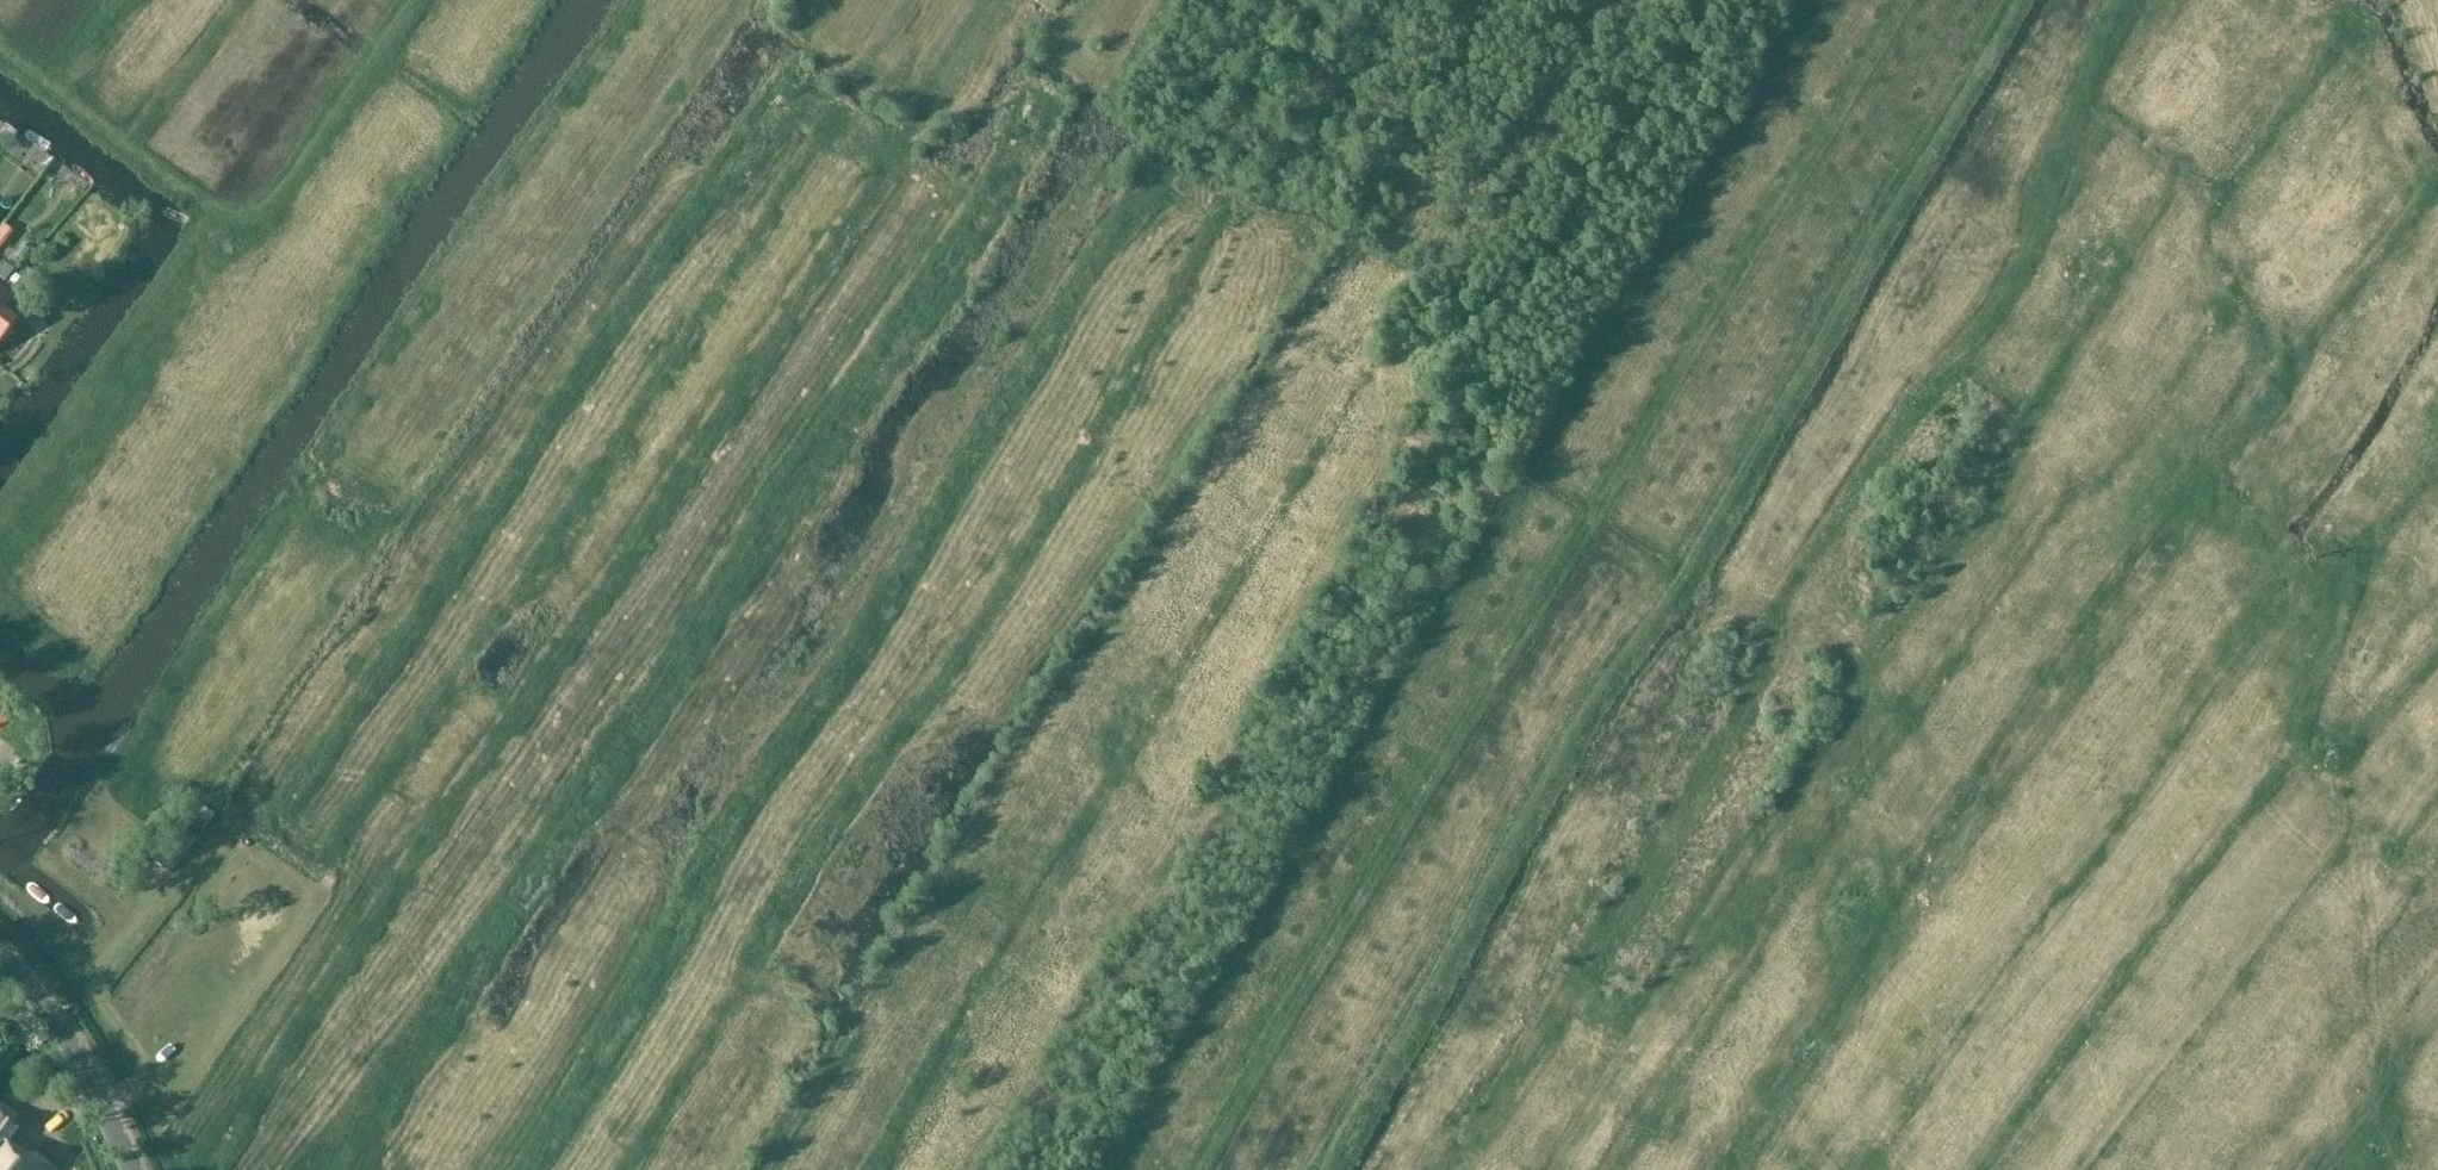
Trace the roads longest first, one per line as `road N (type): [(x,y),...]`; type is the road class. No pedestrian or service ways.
road 1 (track): [(2032,0),(1845,300),(1688,581),(1582,729),(1330,1169)]
road 2 (tertiary): [(134,1169),(56,1020),(0,957)]

